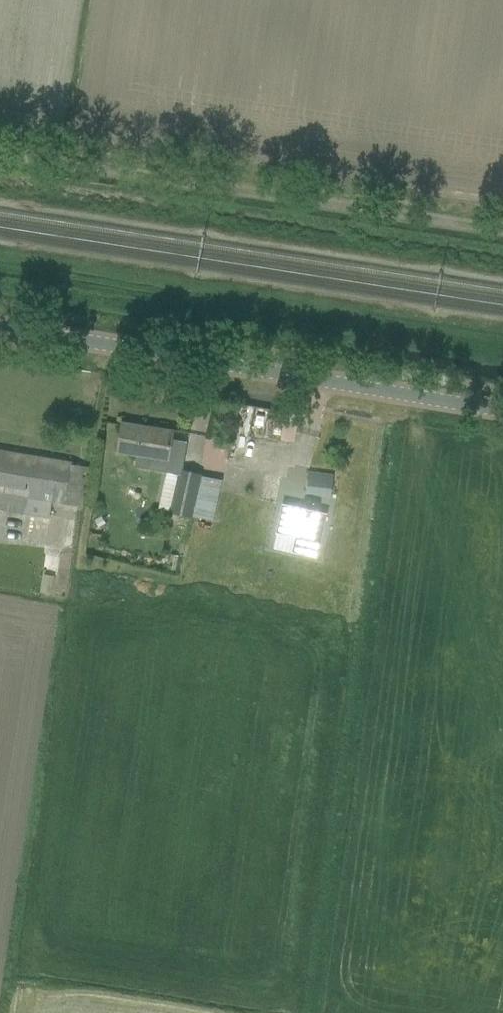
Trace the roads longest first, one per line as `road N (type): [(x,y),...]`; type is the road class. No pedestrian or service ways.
road 1 (tertiary): [(502,410),(0,326)]
road 2 (track): [(0,167),(502,244)]

